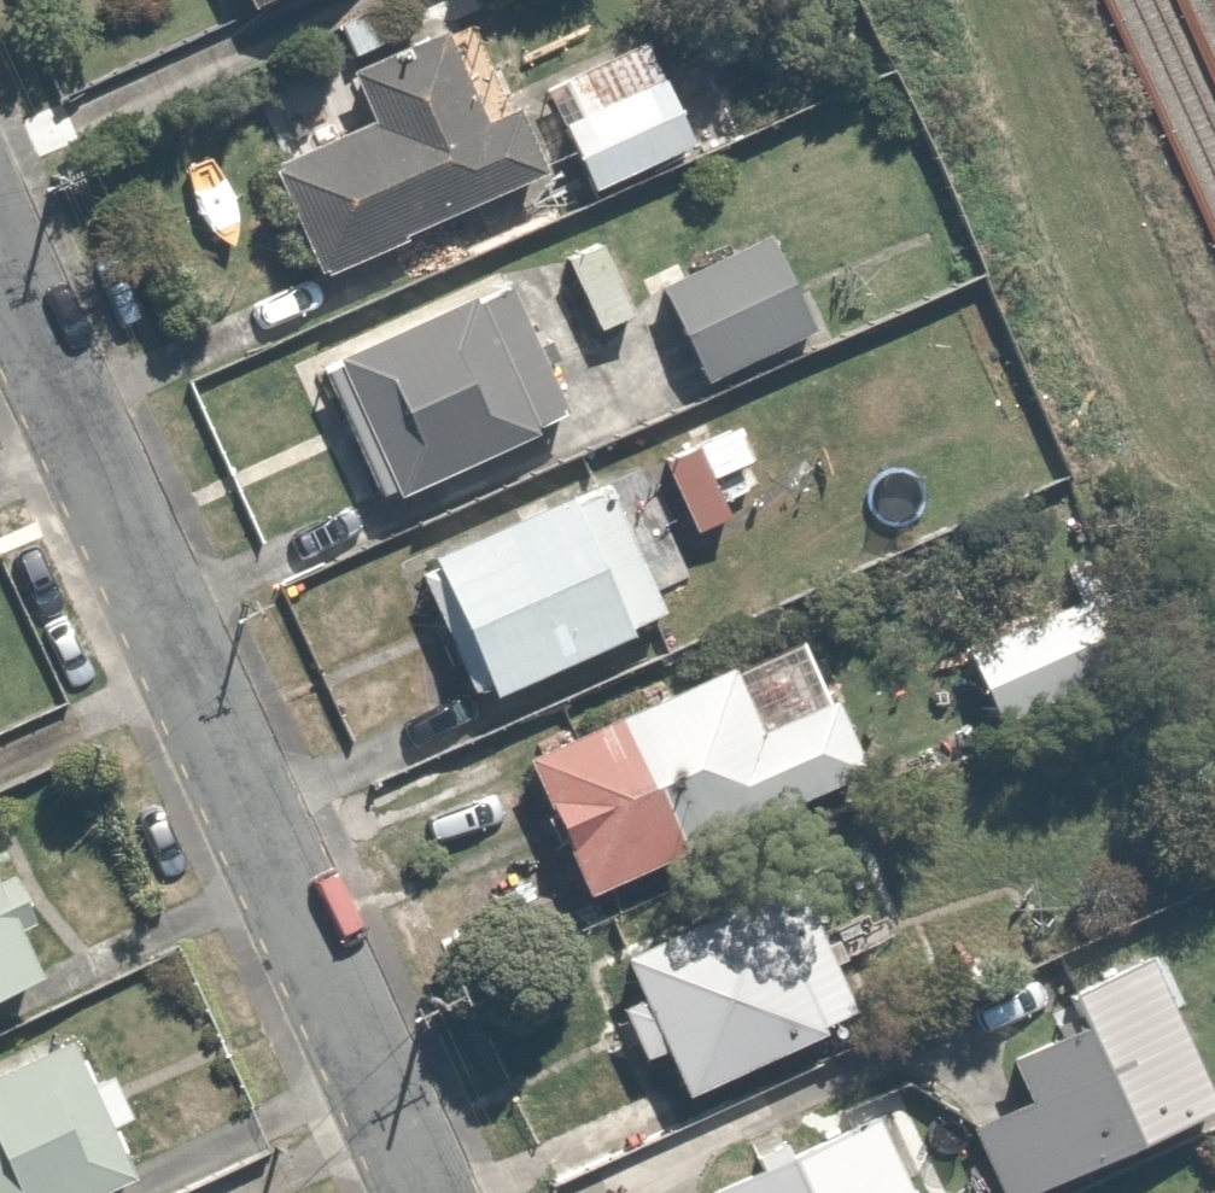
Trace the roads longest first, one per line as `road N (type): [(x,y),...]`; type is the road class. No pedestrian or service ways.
road 1 (residential): [(0,285),(411,1192)]

